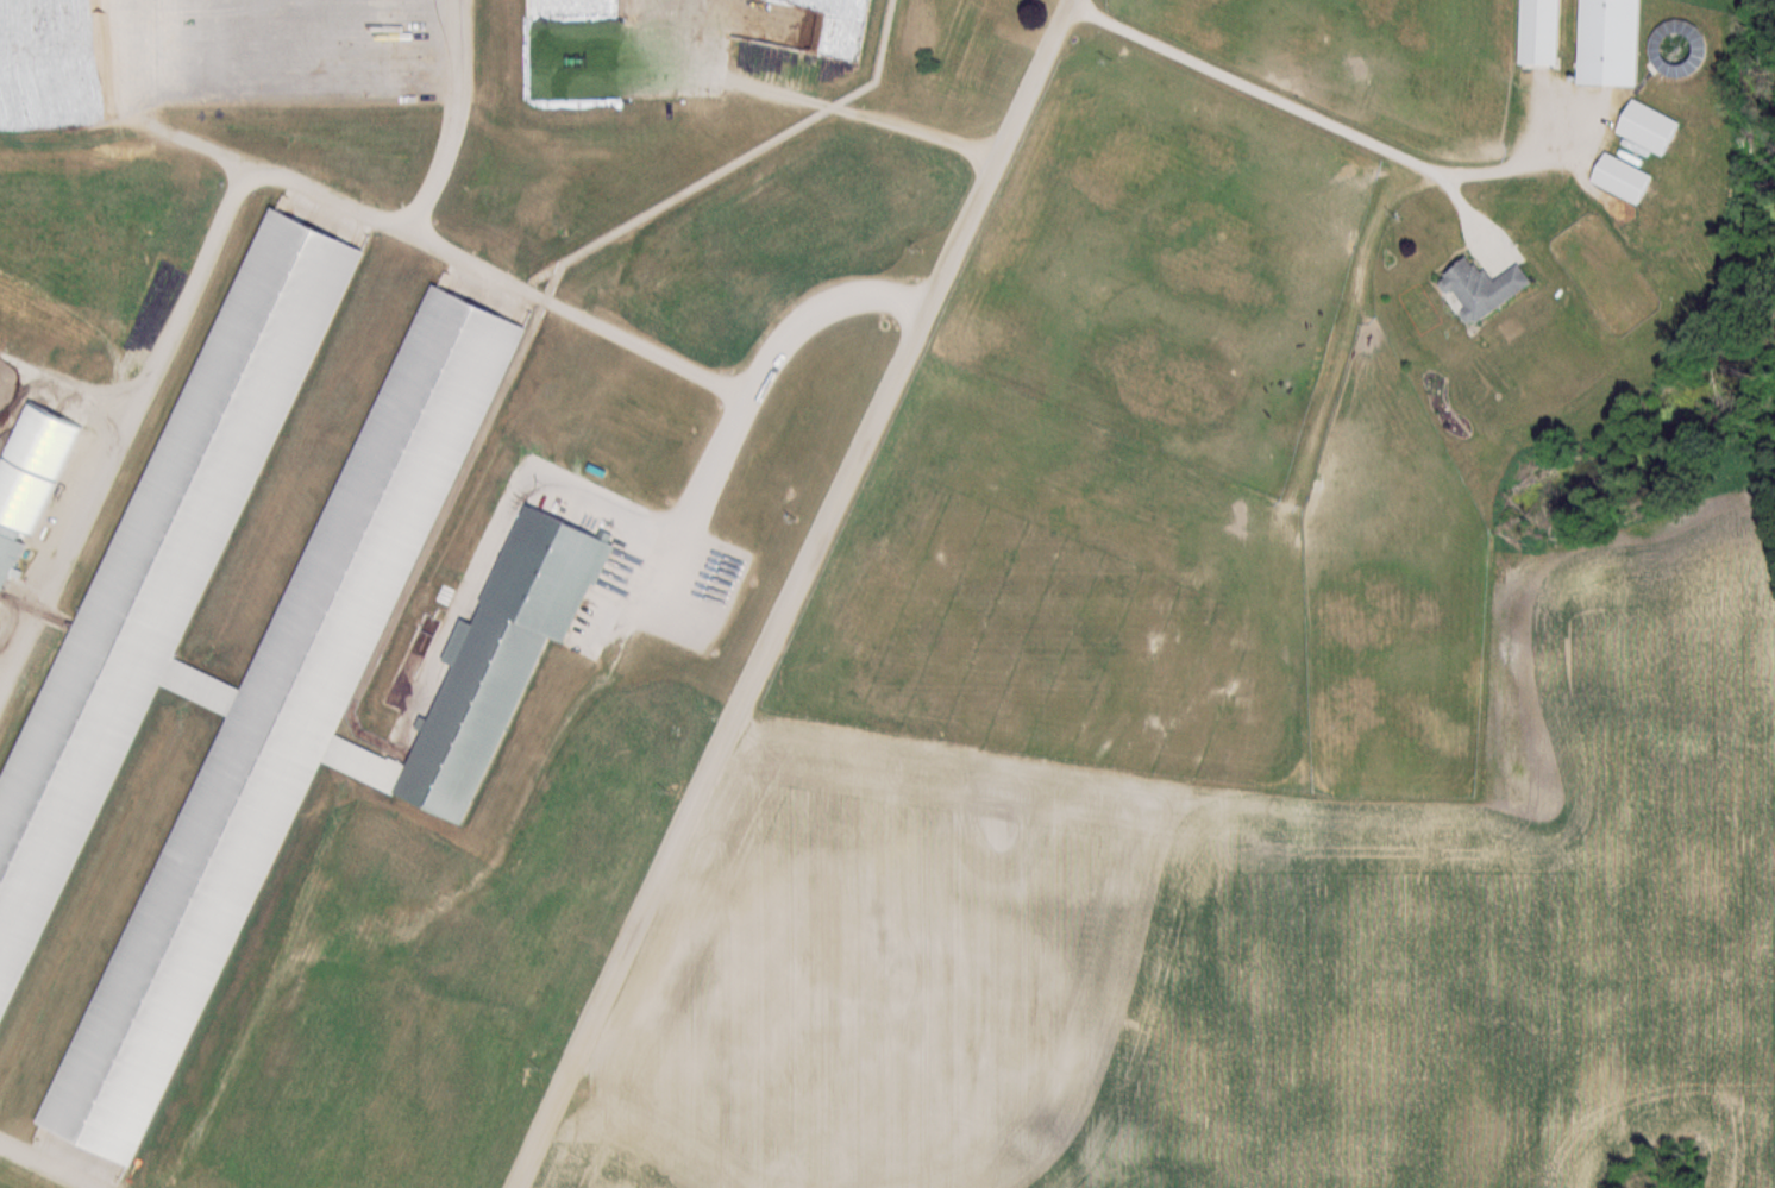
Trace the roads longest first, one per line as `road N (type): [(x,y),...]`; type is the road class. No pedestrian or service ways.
road 1 (residential): [(516,1187),(816,549),(1047,0)]

